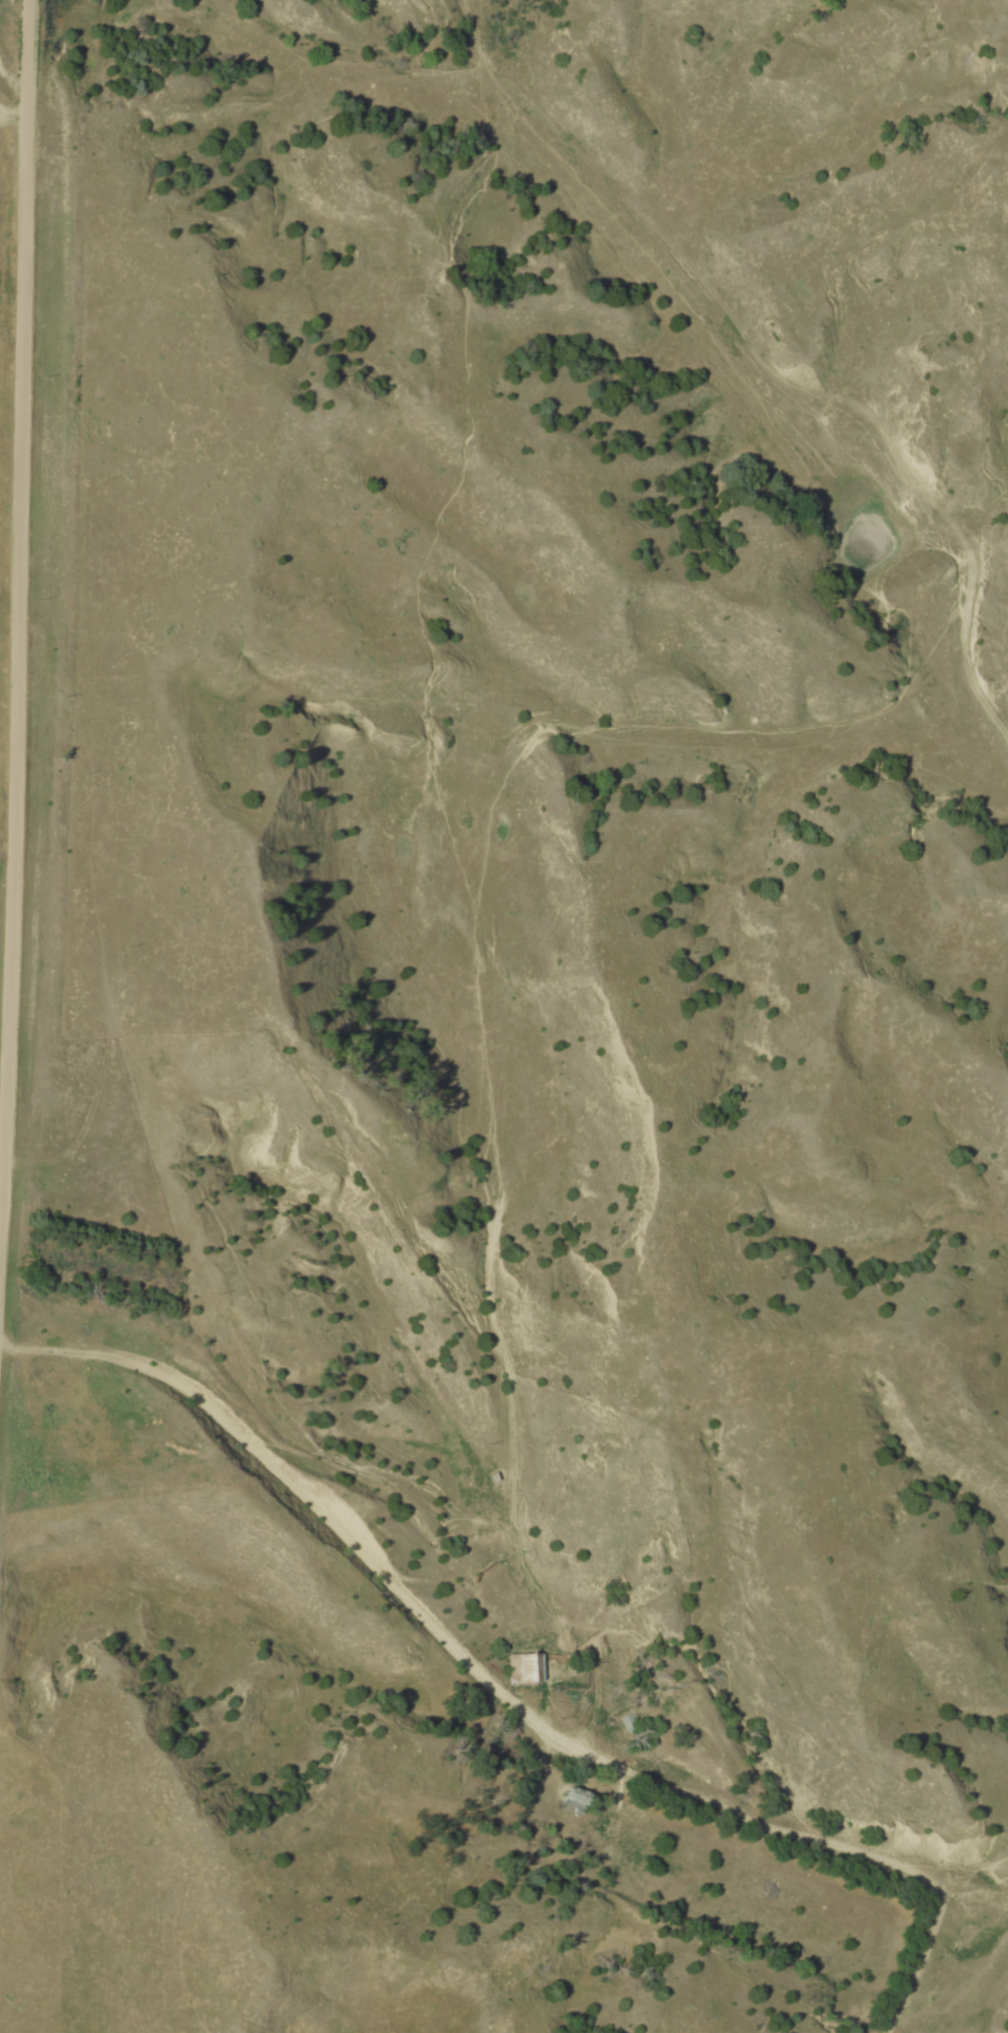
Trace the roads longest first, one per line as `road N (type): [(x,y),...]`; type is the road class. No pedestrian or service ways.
road 1 (residential): [(0,1251),(31,0)]

